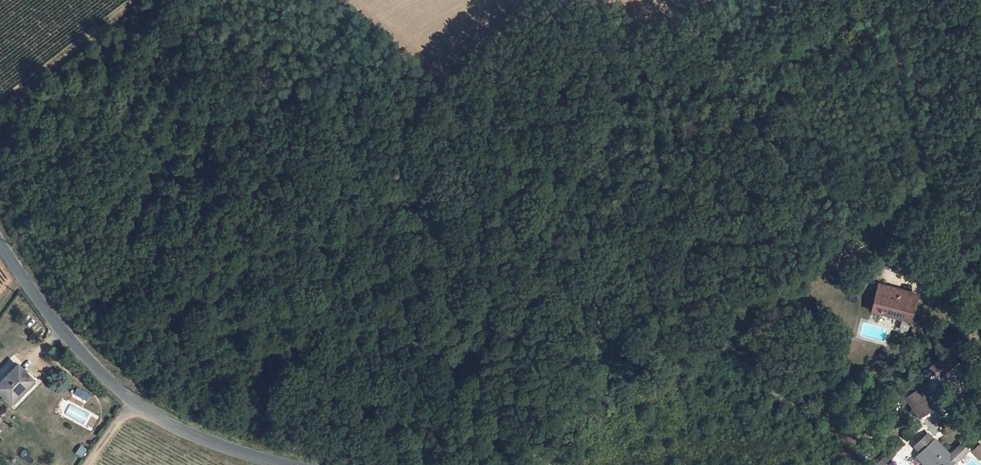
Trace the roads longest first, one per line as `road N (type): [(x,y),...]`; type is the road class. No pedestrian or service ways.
road 1 (tertiary): [(294,464),(155,417),(119,391),(0,242)]
road 2 (unclassified): [(980,300),(912,145),(879,0)]

